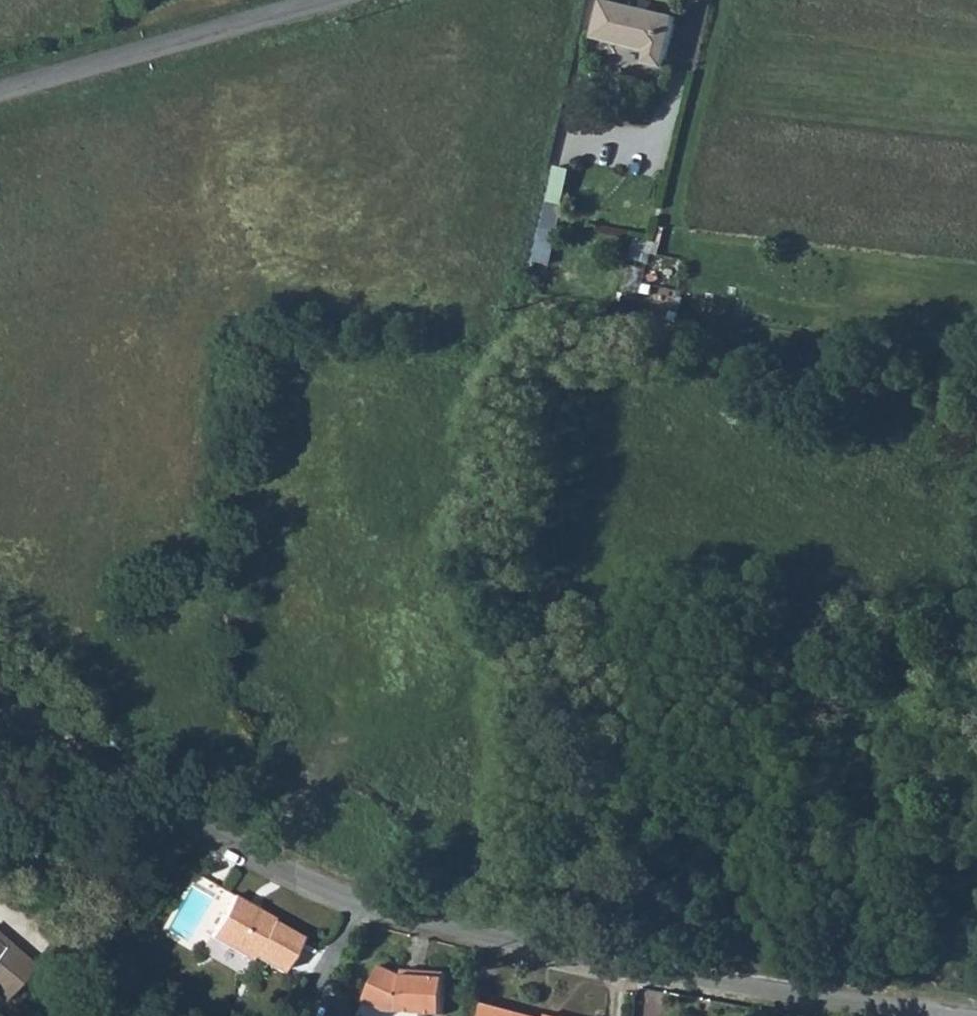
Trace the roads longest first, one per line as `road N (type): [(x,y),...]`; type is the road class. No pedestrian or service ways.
road 1 (unclassified): [(0,706),(204,828),(394,917),(546,955),(945,1015)]
road 2 (unclassified): [(326,0),(0,93)]

